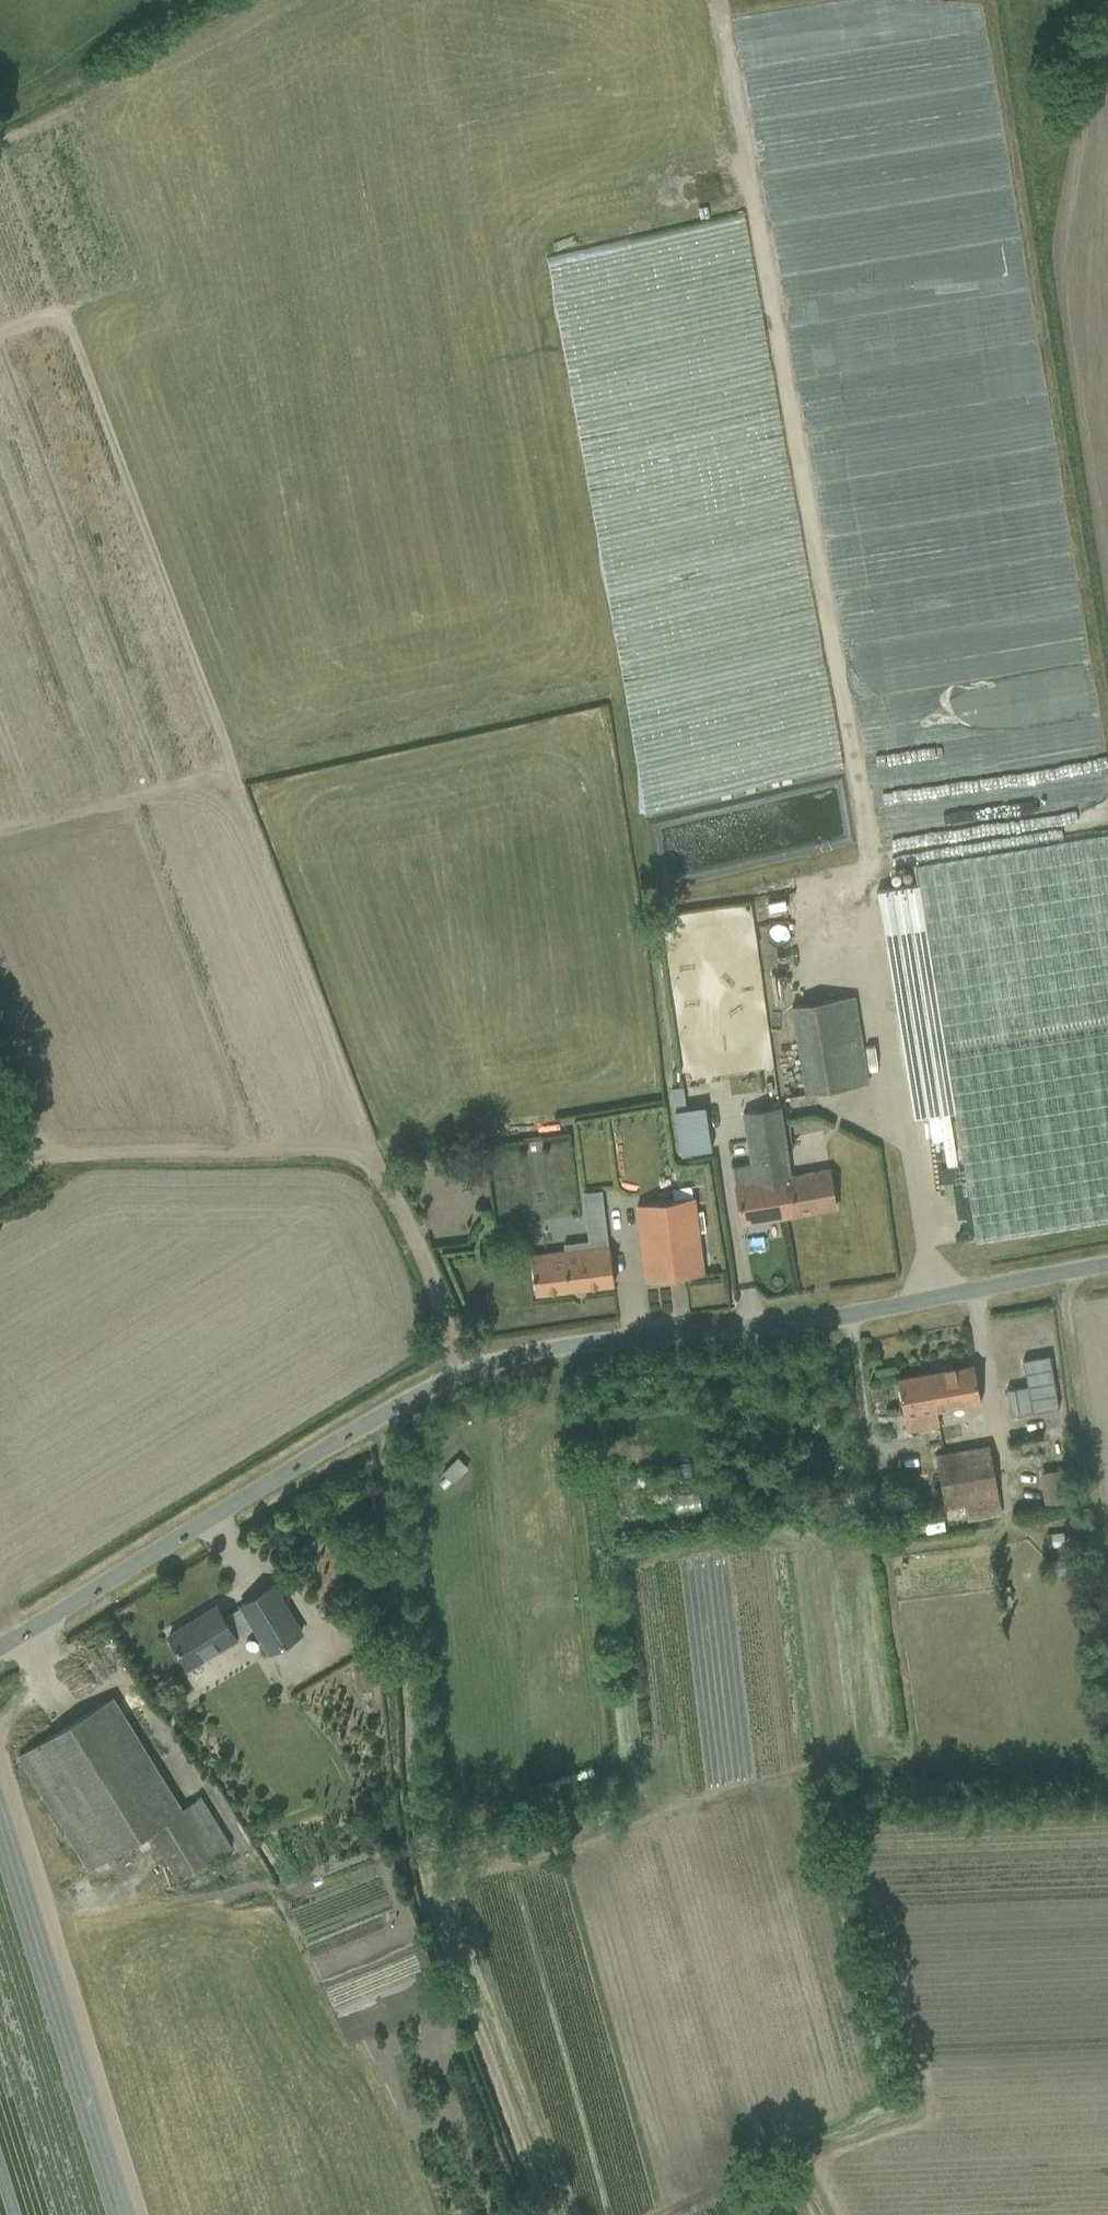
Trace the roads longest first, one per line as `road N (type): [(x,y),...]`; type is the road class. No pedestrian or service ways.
road 1 (unclassified): [(0,1653),(416,1398),(532,1351),(615,1332),(871,1315),(1107,1271)]

